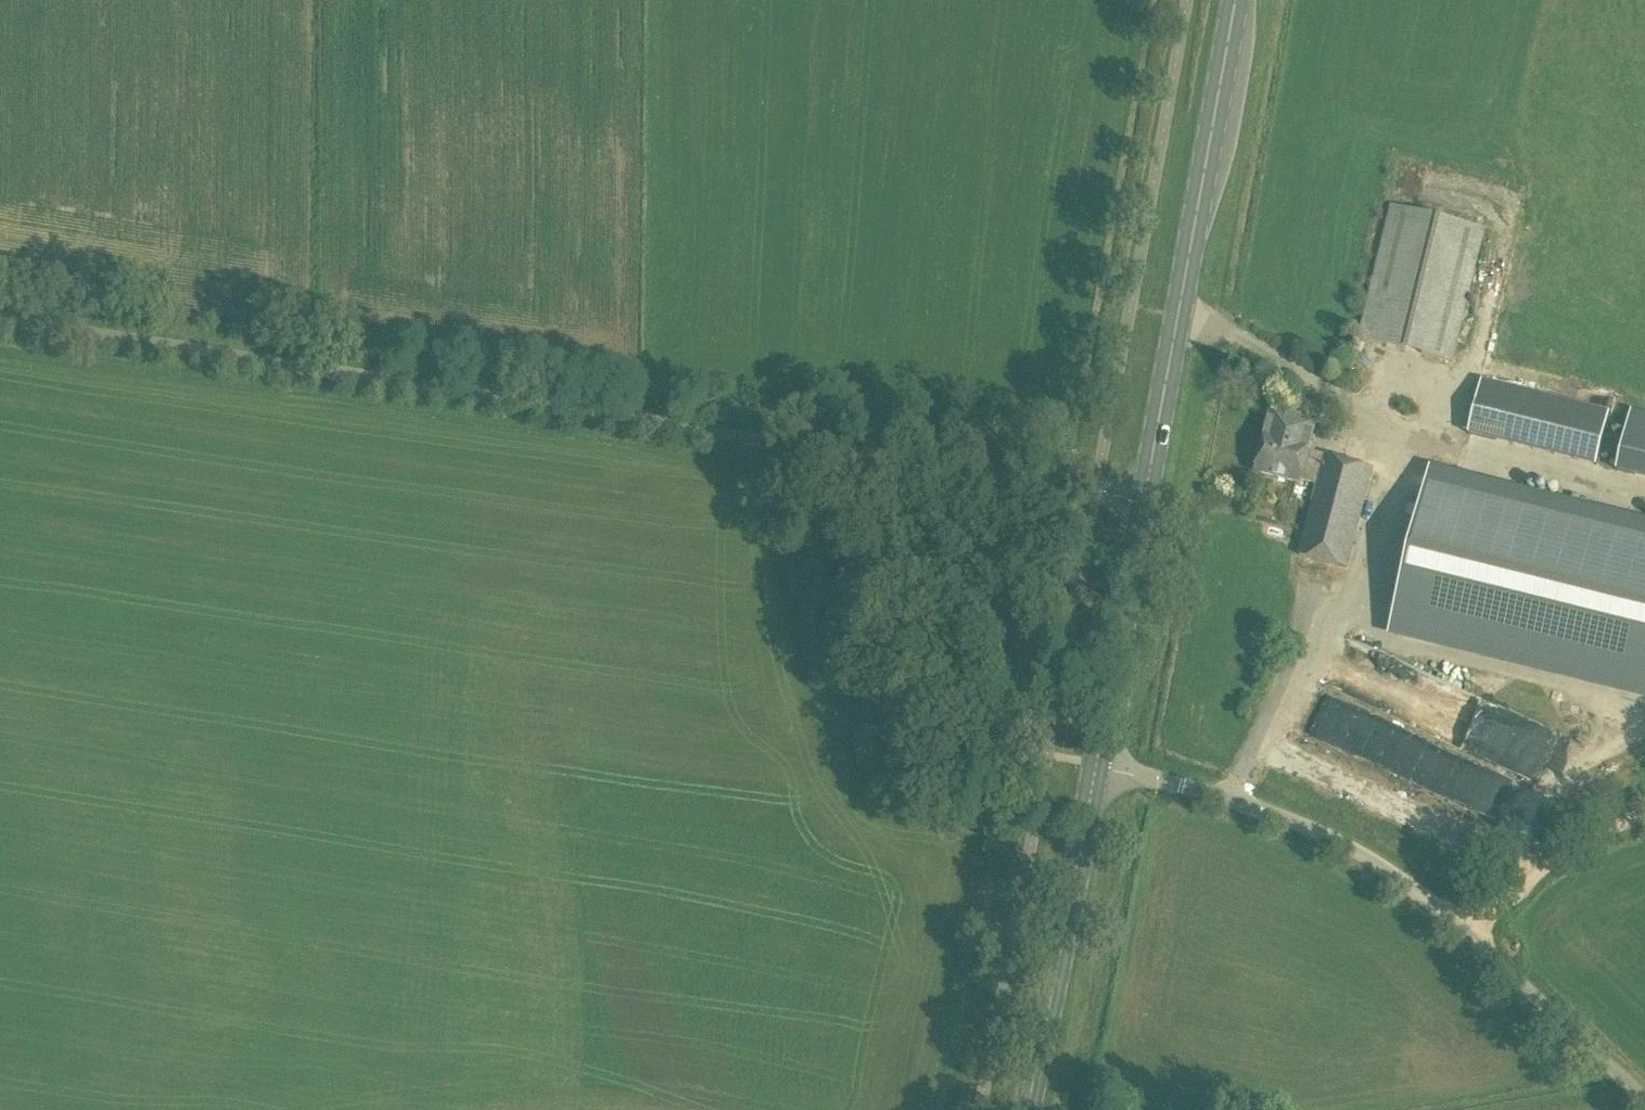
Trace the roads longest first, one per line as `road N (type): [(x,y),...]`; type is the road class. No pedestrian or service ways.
road 1 (unclassified): [(0,314),(339,374),(1146,495)]
road 2 (unclassified): [(1644,1092),(1480,936),(1355,849),(1250,804),(1099,763)]
road 3 (primary): [(1146,495),(1233,0)]
road 4 (primary): [(1024,1109),(1099,763)]
road 5 (primary): [(1099,763),(1146,495)]
road 6 (track): [(1480,936),(1549,863),(1590,833),(1644,812)]

